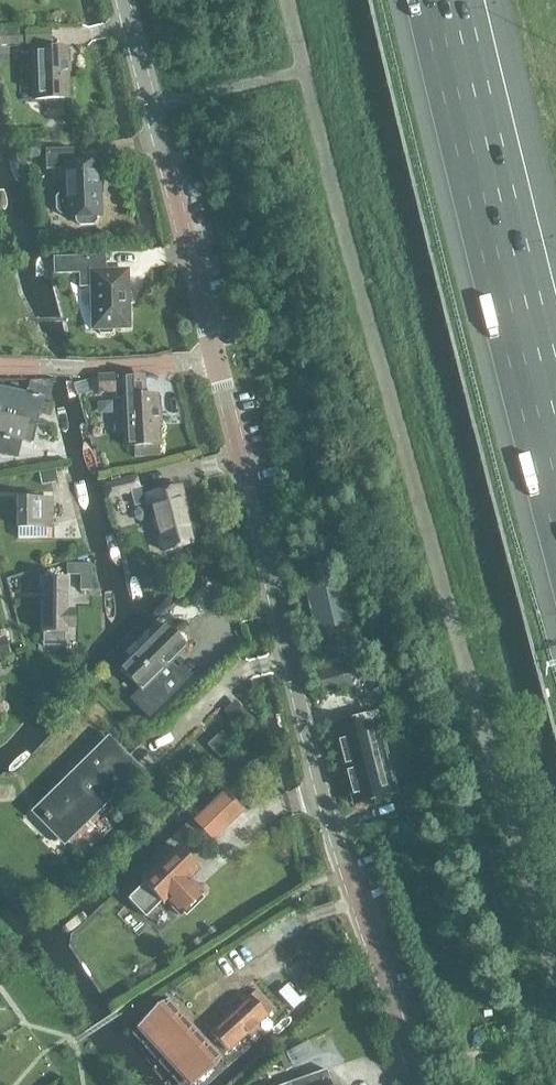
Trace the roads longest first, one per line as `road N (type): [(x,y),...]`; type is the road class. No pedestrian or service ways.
road 1 (tertiary): [(420,1084),(324,793),(216,358)]
road 2 (motorway): [(452,0),(555,447)]
road 3 (tertiary): [(216,358),(123,0)]
road 4 (residential): [(0,366),(216,358)]

